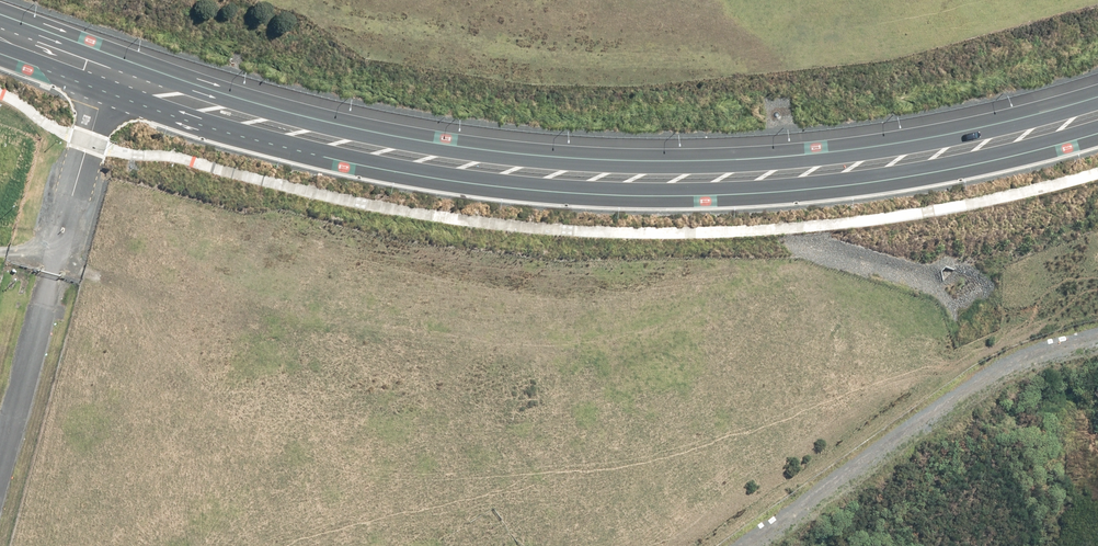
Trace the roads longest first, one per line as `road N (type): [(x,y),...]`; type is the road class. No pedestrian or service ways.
road 1 (primary): [(0,14),(319,118),(444,146),(527,154),(699,158),(887,145),(1097,92)]
road 2 (primary): [(1097,125),(907,171),(794,186),(482,181),(337,157),(0,49)]
road 3 (track): [(739,545),(970,382),(1012,358),(1097,331)]

